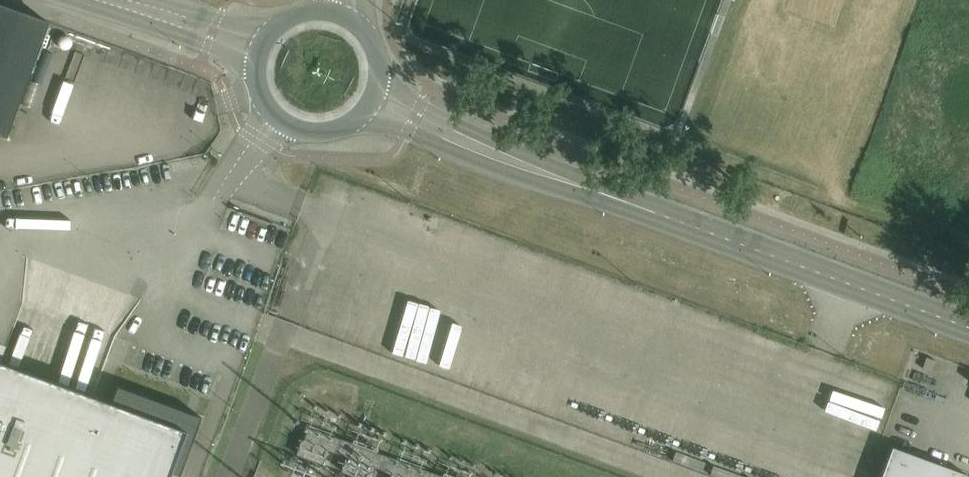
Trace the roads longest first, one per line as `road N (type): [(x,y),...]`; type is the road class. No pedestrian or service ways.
road 1 (tertiary): [(968,326),(495,155),(374,100)]
road 2 (tertiary): [(260,52),(261,96),(298,131),(337,132),(374,100)]
road 3 (unclassified): [(260,52),(108,0)]

